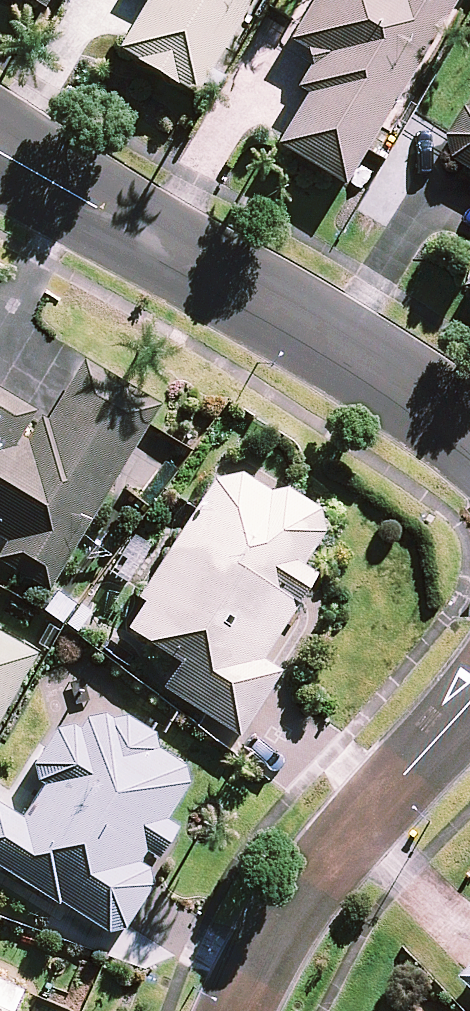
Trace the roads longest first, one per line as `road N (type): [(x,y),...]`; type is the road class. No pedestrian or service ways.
road 1 (residential): [(0,149),(469,431)]
road 2 (residential): [(469,706),(345,842),(280,929),(237,1010)]

